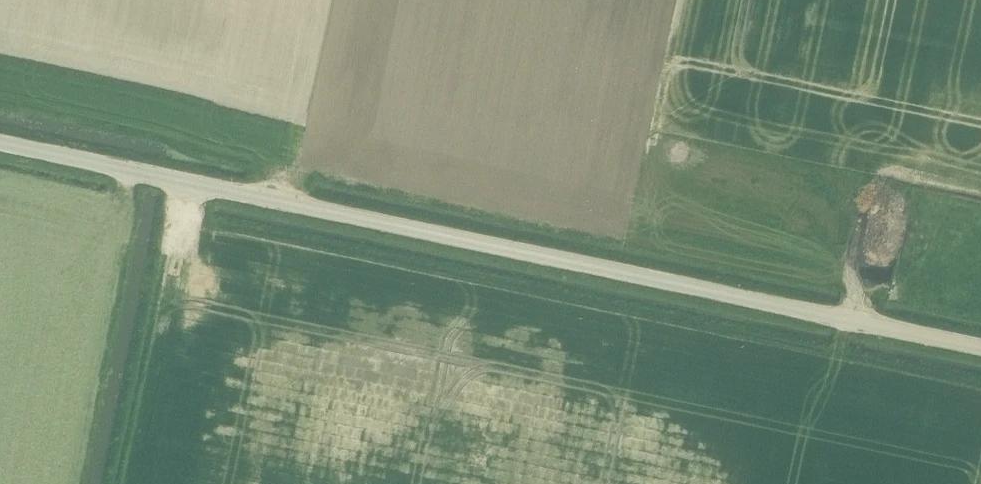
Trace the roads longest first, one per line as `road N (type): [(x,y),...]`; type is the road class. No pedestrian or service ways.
road 1 (unclassified): [(980,351),(0,150)]
road 2 (track): [(113,483),(174,187)]

